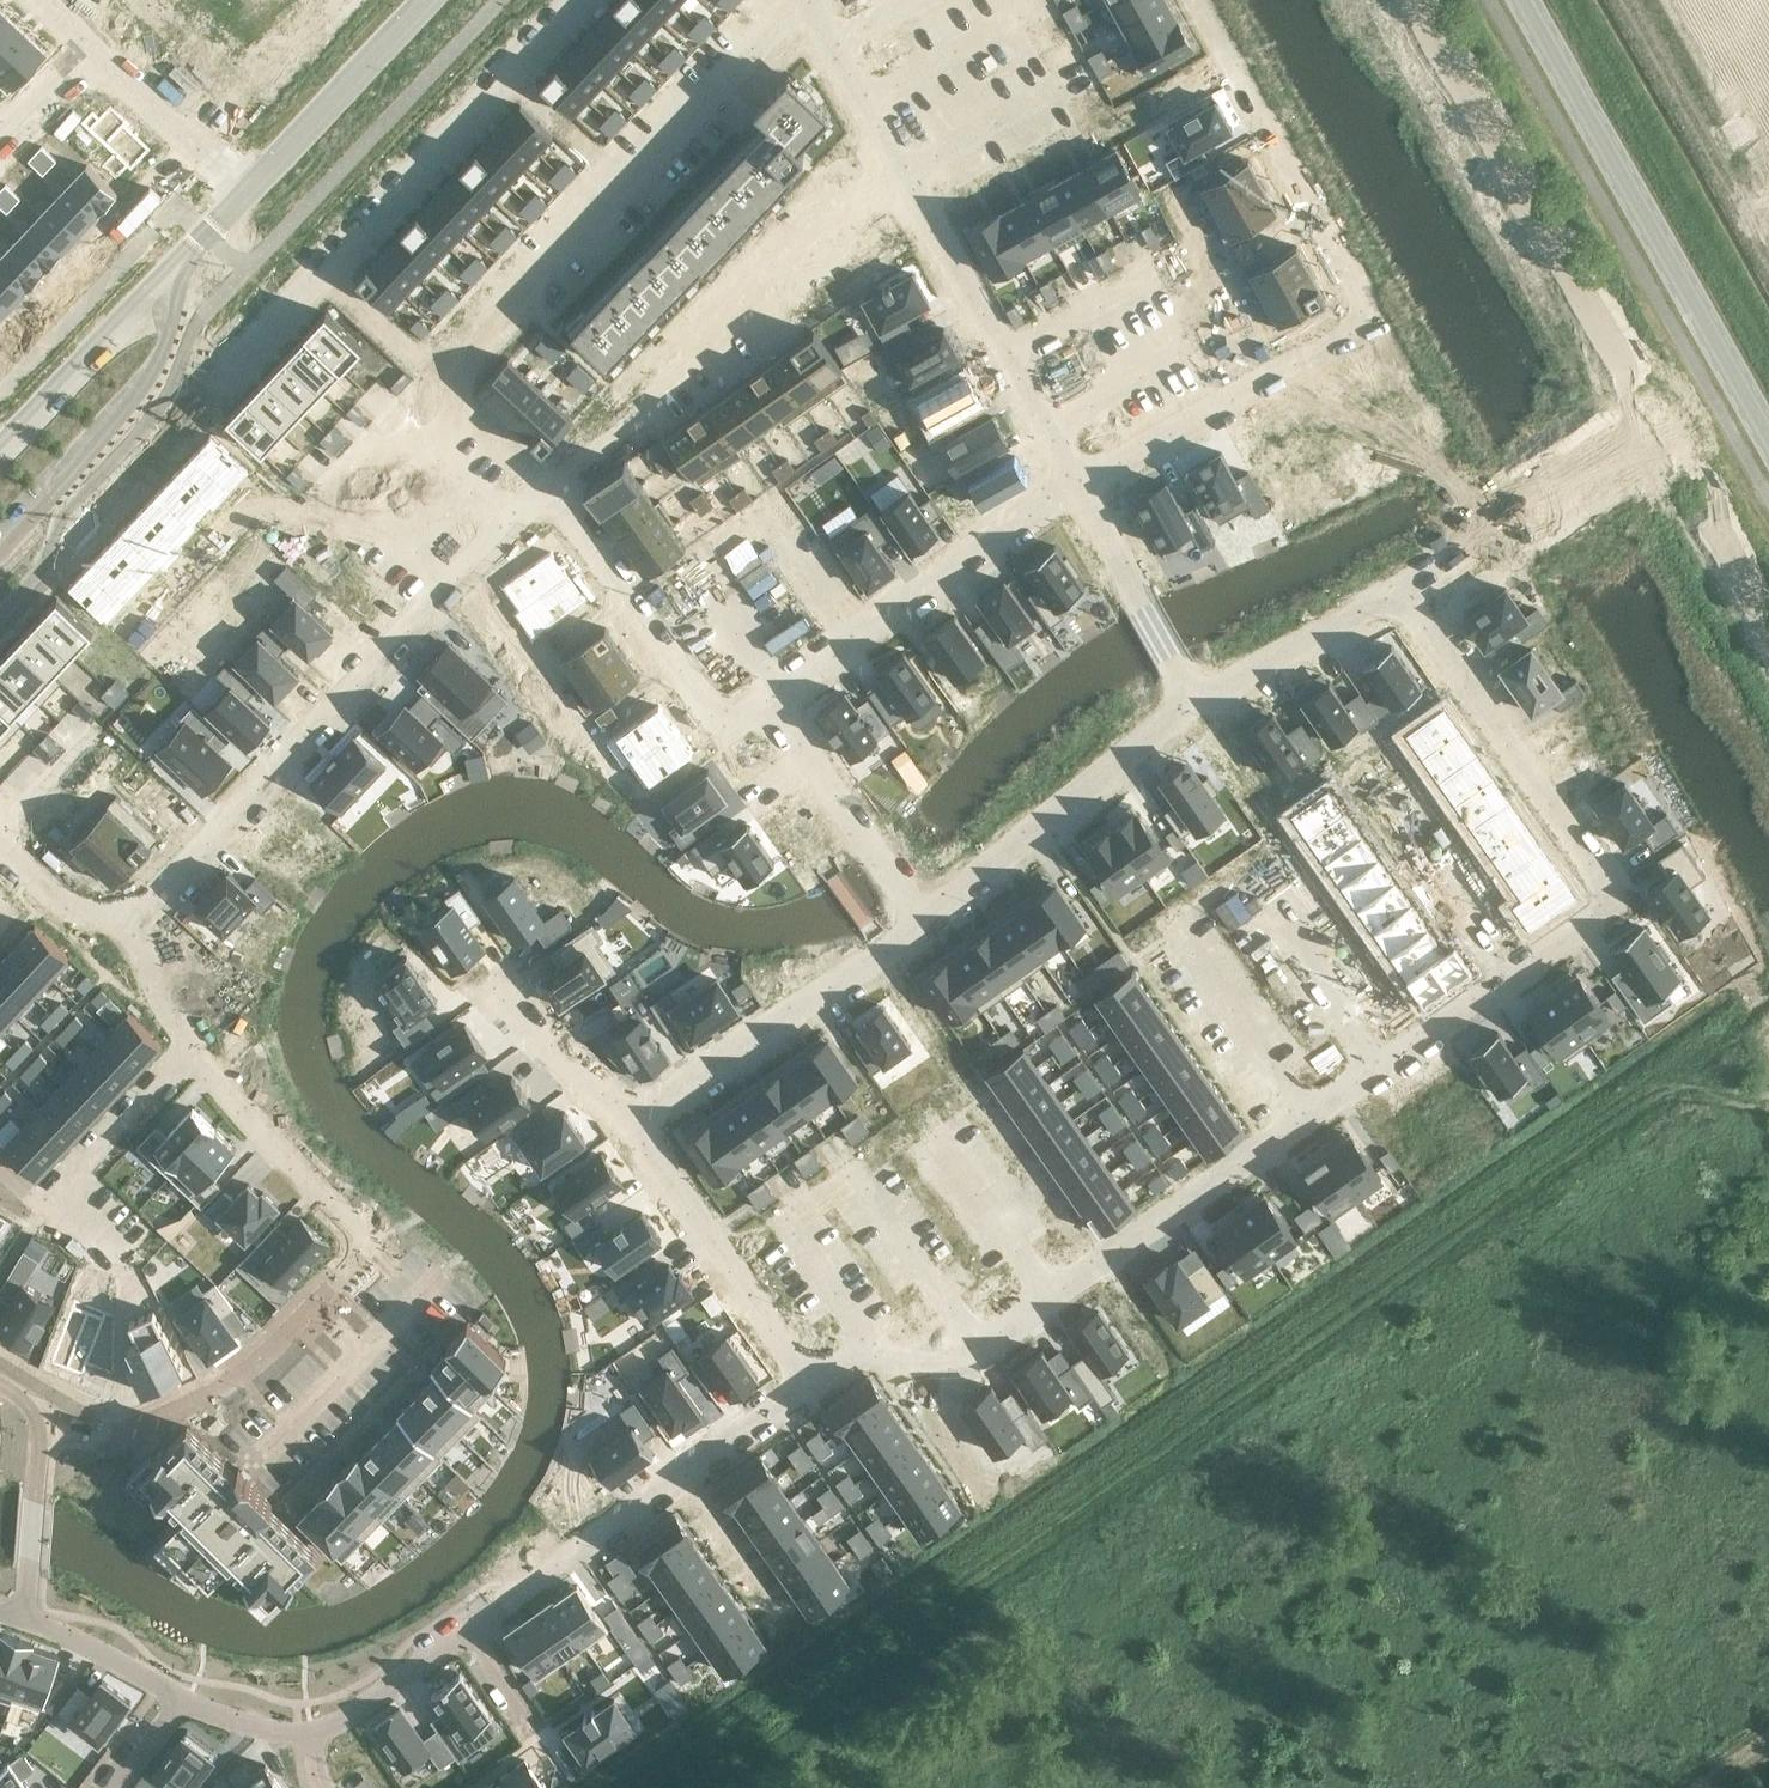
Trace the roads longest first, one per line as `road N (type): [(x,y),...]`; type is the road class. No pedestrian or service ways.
road 1 (tertiary): [(0,542),(132,400),(234,322),(528,0)]
road 2 (residential): [(1408,590),(1605,877),(1611,899),(1307,1116)]
road 3 (residential): [(623,1121),(884,949),(1197,705)]
road 4 (residential): [(196,1055),(329,1192),(356,1228),(356,1256),(233,1380),(146,1424),(86,1431),(46,1420)]
road 5 (residential): [(126,924),(156,907),(197,849),(557,497)]
road 6 (residential): [(309,1733),(343,1720),(803,1391)]
road 7 (residential): [(557,497),(891,155)]
road 8 (tertiary): [(1737,377),(1524,0)]
road 9 (residential): [(1080,490),(728,722)]
road 10 (residential): [(1080,490),(891,155)]
road 11 (tertiary): [(469,0),(212,274)]
road 12 (residential): [(1374,320),(1201,0)]
road 13 (residential): [(1374,320),(1080,490)]
road 14 (residential): [(803,1391),(623,1121)]
road 15 (residential): [(1307,1116),(1048,1298)]
road 16 (residential): [(728,722),(557,497)]
road 17 (residential): [(0,1160),(41,1199),(62,1200),(196,1055)]
road 18 (residential): [(1048,1298),(963,1354),(934,1364),(874,1352),(803,1391)]
road 19 (tertiary): [(418,0),(238,187)]
road 20 (residential): [(1450,561),(1473,504),(1500,469),(1578,436),(1645,441)]
road 21 (residential): [(1197,705),(1080,490)]
road 22 (residential): [(1197,705),(1408,590)]
road 23 (residential): [(1177,922),(1307,1116)]
road 24 (residential): [(1048,1298),(926,1115)]
road 25 (residential): [(46,1420),(19,1620)]
road 26 (residential): [(185,136),(42,0)]
road 27 (residential): [(623,1121),(495,990)]
road 28 (residential): [(19,1620),(61,1632),(181,1699)]
road 29 (tertiary): [(212,274),(177,308),(83,363)]
road 30 (residential): [(0,842),(69,908),(95,922),(126,924)]
road 31 (tertiary): [(184,245),(83,363)]
road 32 (residential): [(126,924),(196,1055)]
road 33 (residential): [(1645,441),(1596,481),(1523,520)]
road 34 (residential): [(809,840),(728,722)]
road 35 (residential): [(181,1699),(232,1721),(309,1733)]
road 36 (residential): [(184,245),(155,205),(153,179),(185,136)]
road 37 (residential): [(891,155),(830,43)]
road 38 (tertiary): [(83,363),(0,452)]

